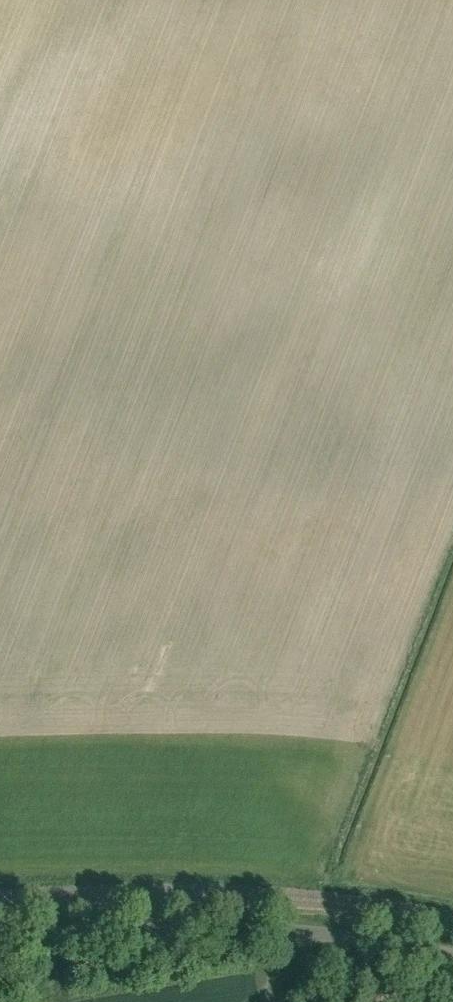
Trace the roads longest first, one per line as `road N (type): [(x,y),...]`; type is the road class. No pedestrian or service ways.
road 1 (unclassified): [(0,922),(232,917),(452,946)]

